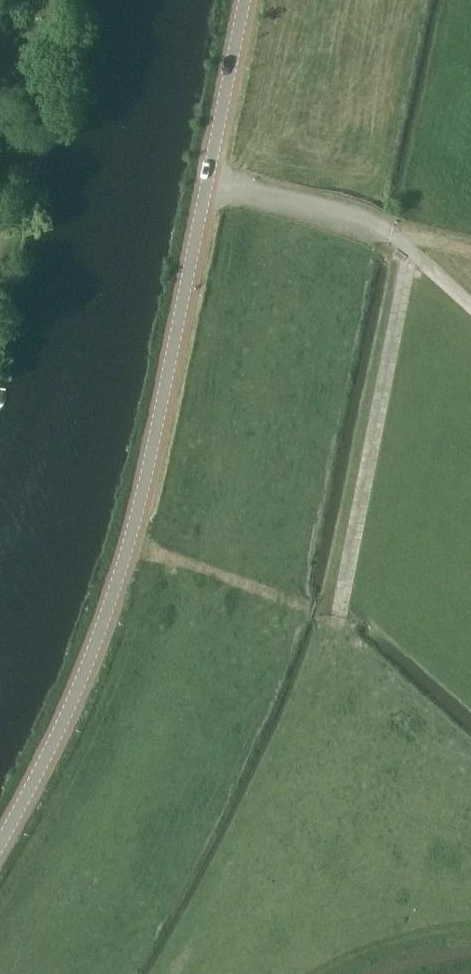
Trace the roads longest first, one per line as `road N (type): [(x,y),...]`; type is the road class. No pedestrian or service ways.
road 1 (tertiary): [(0,845),(82,676),(130,547),(245,0)]
road 2 (track): [(390,232),(412,252),(335,625)]
road 3 (track): [(337,616),(130,547)]

